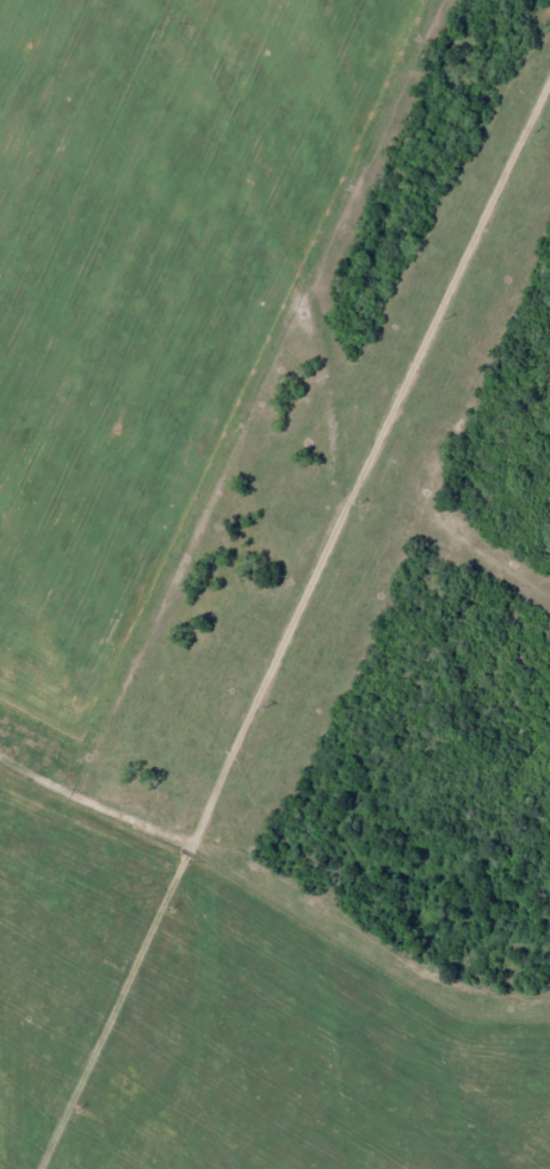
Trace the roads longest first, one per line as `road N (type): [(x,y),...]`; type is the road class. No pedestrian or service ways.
road 1 (residential): [(0,736),(80,778),(172,736),(265,590),(387,265),(410,241),(462,247),(549,301)]

